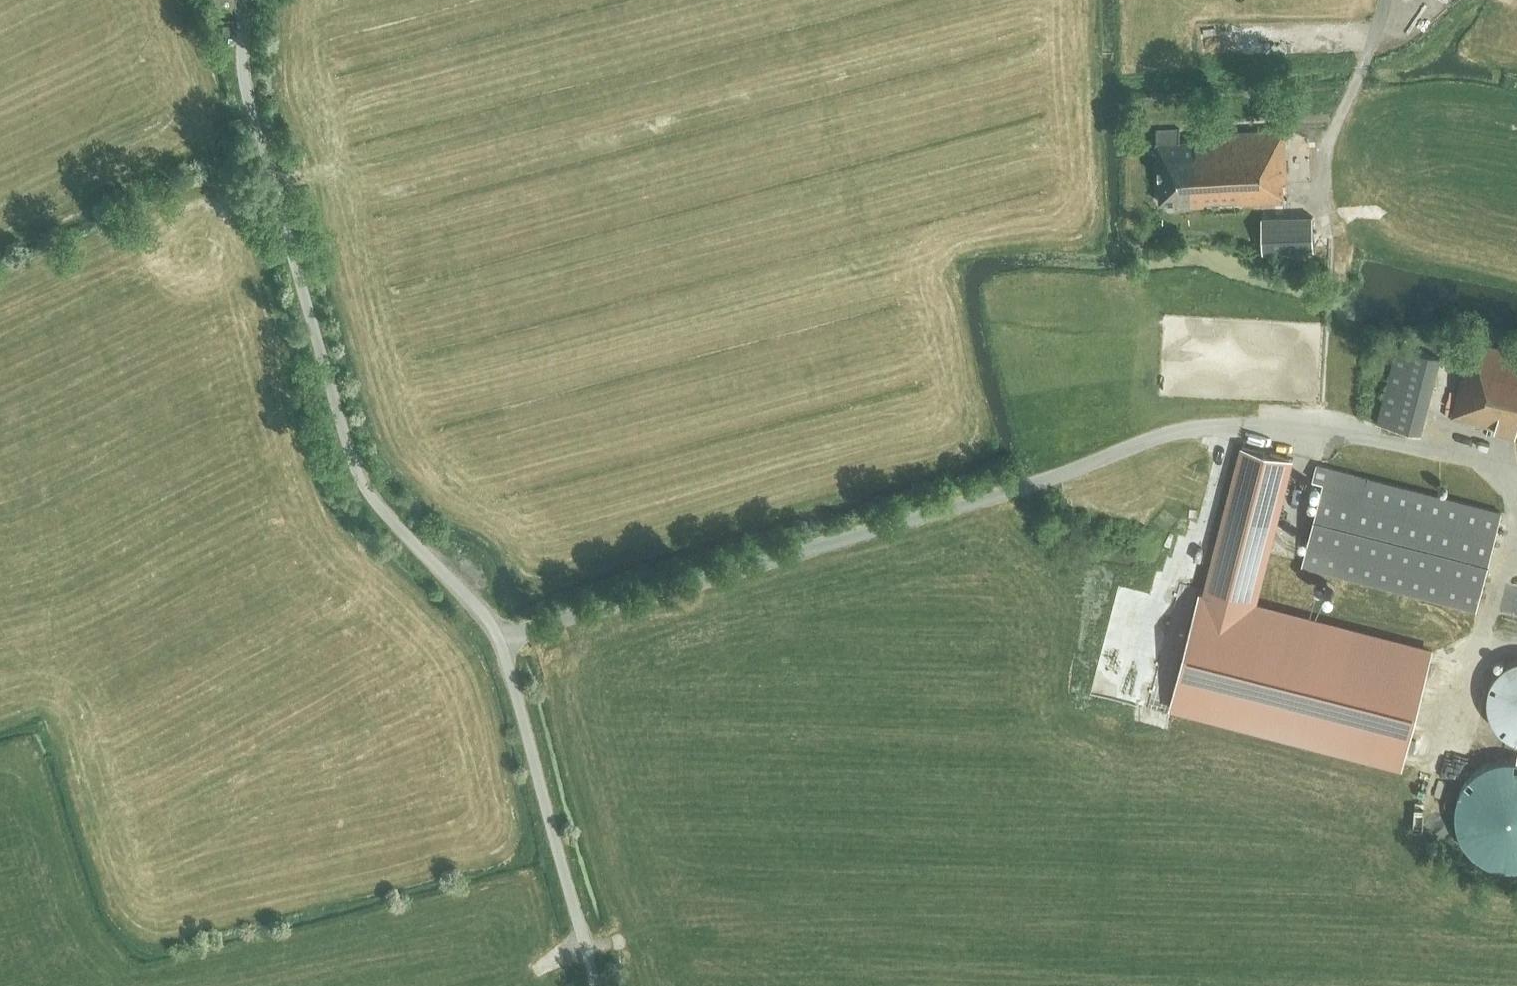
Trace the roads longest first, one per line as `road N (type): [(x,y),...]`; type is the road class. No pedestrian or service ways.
road 1 (unclassified): [(596,985),(500,638),(383,512),(341,425),(246,84),(245,0)]
road 2 (unclassified): [(1384,0),(1327,149),(1330,234)]

